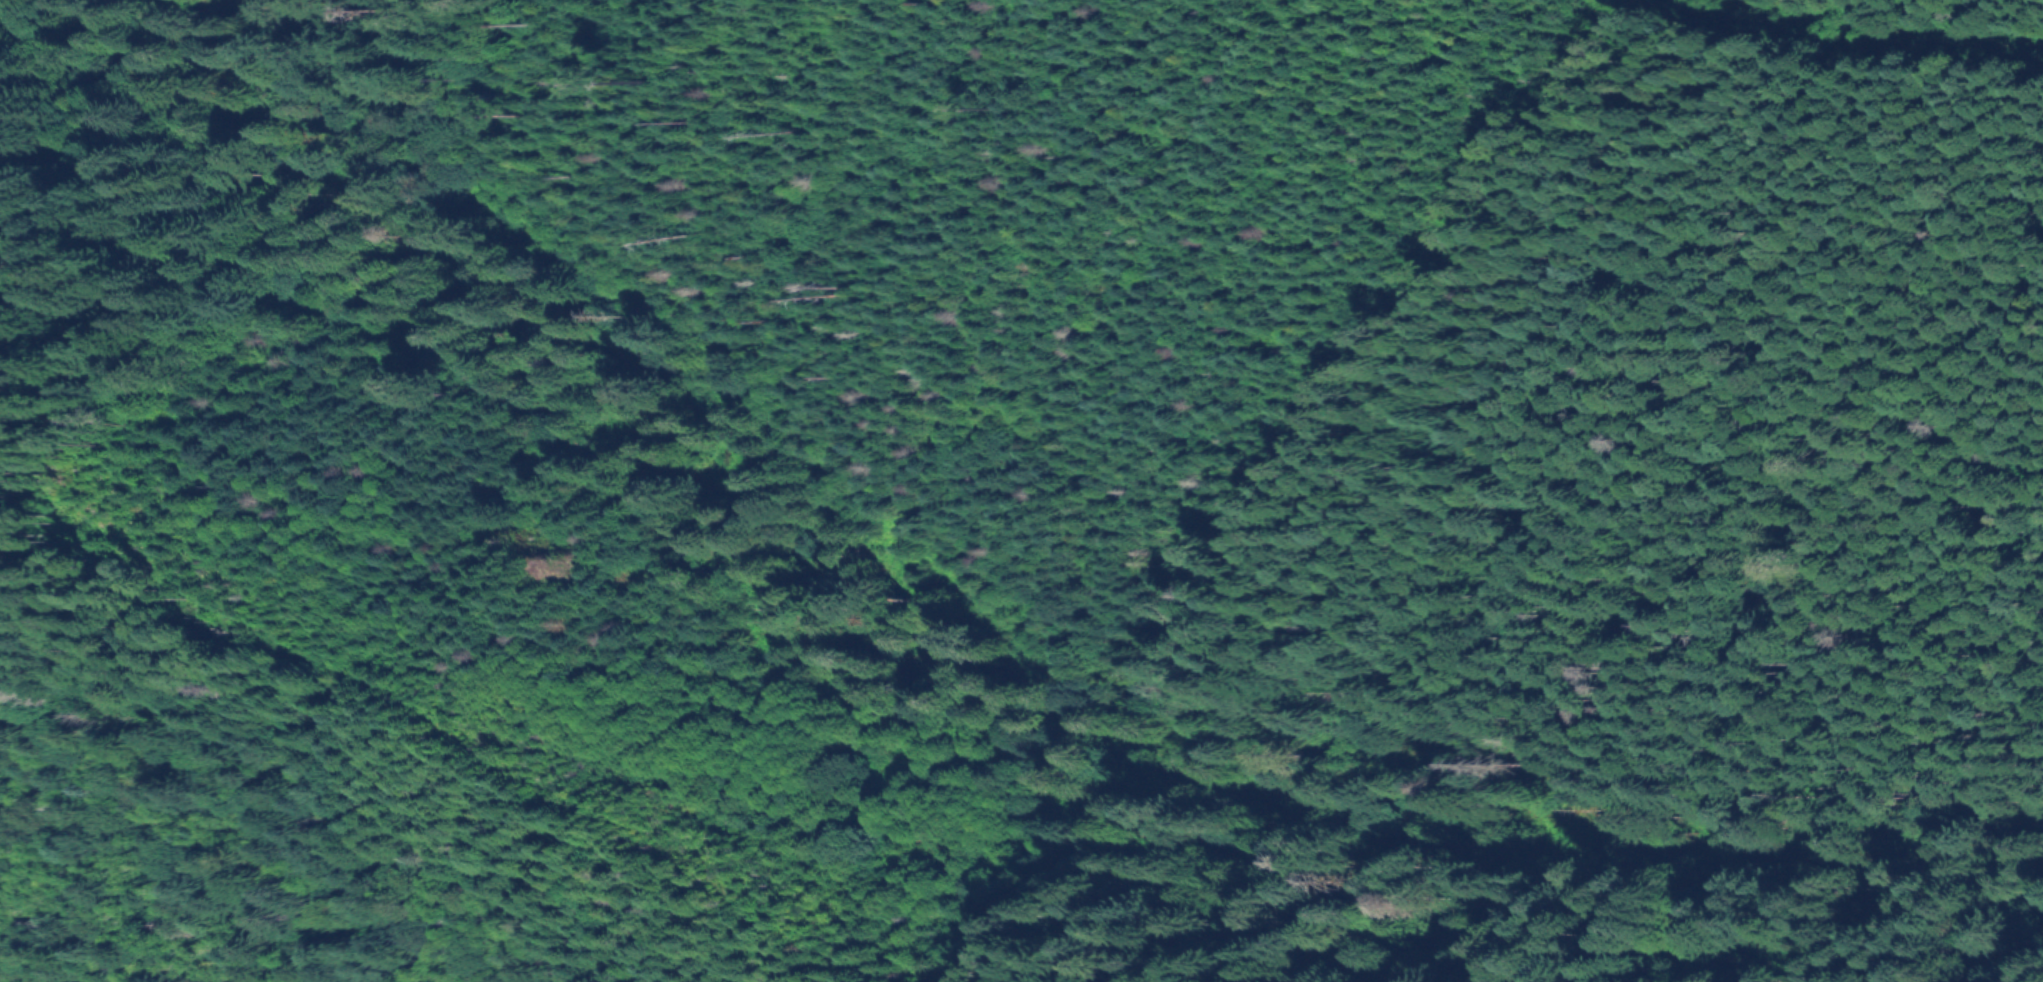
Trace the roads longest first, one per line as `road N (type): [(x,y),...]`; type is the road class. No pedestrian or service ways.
road 1 (track): [(2042,43),(1978,52),(1910,45),(1700,0)]

